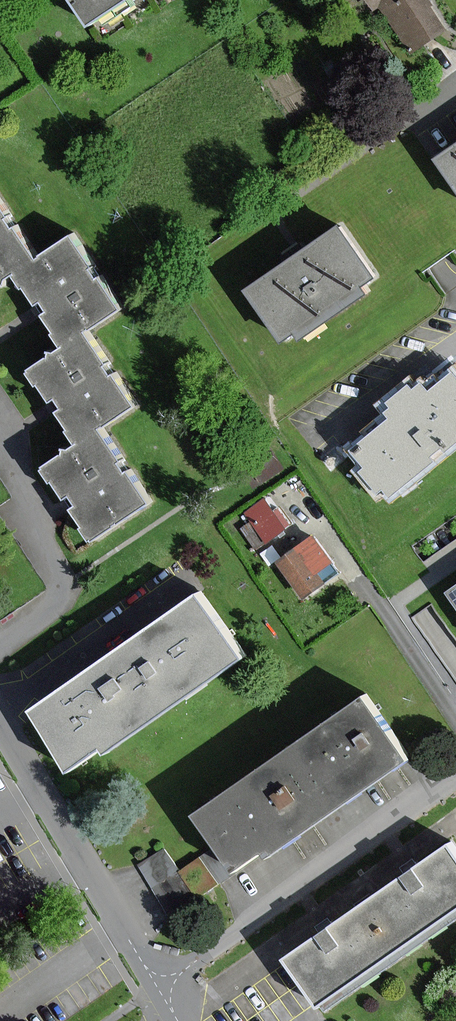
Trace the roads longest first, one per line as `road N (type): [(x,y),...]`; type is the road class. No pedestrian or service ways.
road 1 (residential): [(163,987),(455,778)]
road 2 (unclassified): [(163,987),(0,723)]
road 3 (residential): [(0,645),(61,593),(19,521),(34,501),(0,452)]
road 4 (residential): [(455,714),(379,603)]

